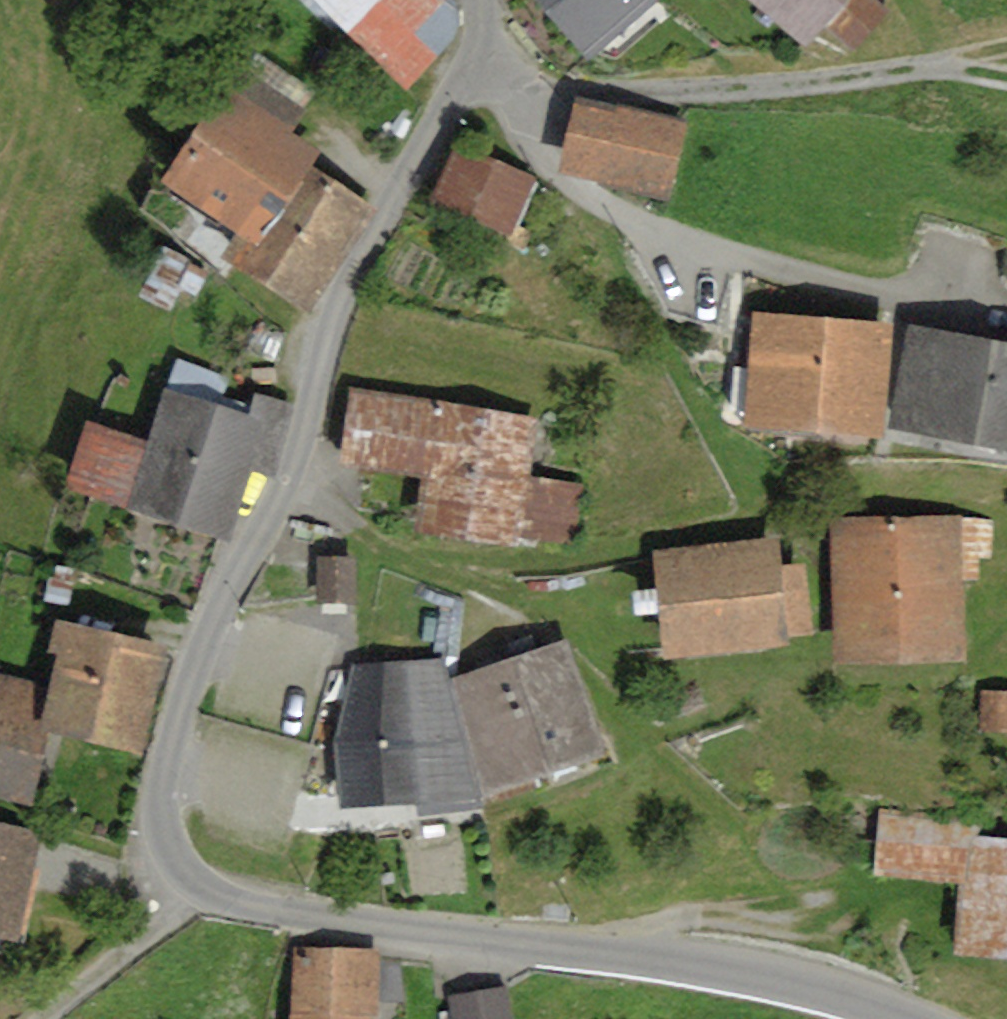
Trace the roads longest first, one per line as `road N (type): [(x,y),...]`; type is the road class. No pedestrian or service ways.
road 1 (unclassified): [(914,1018),(734,963),(241,903),(196,886),(165,846),(159,787),(186,695),(229,589),(290,476),(344,296),(429,141),(488,62),(481,0)]
road 2 (track): [(488,62),(545,84),(595,90),(704,90),(953,64)]
road 3 (track): [(46,1018),(177,912),(196,886)]

